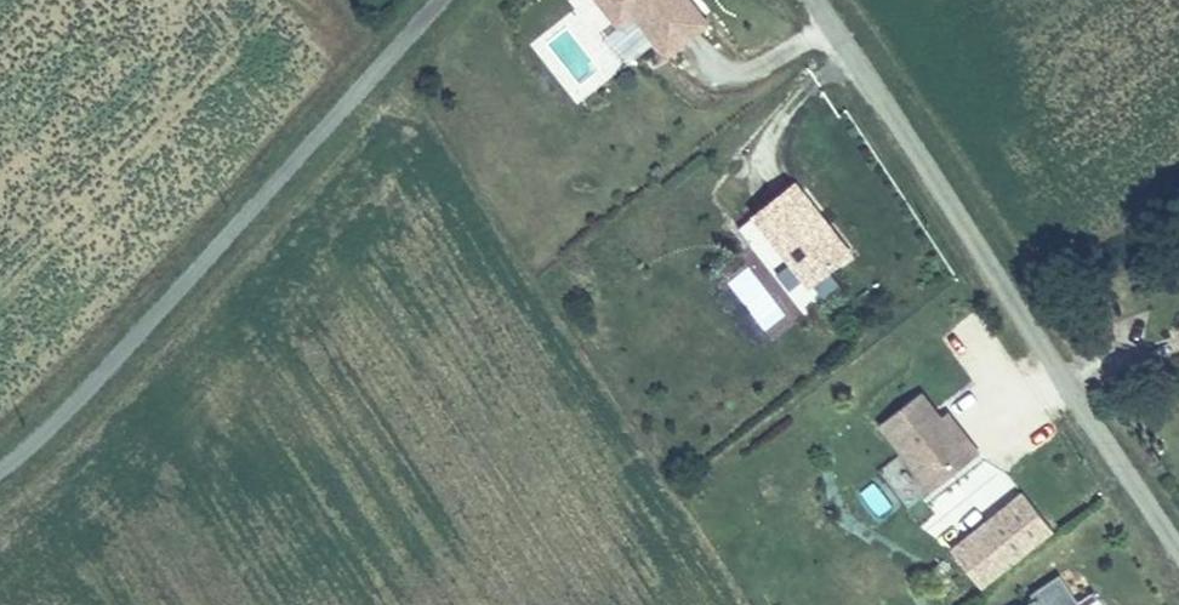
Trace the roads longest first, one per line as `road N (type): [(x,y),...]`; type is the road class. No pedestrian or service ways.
road 1 (unclassified): [(1178,541),(808,0)]

